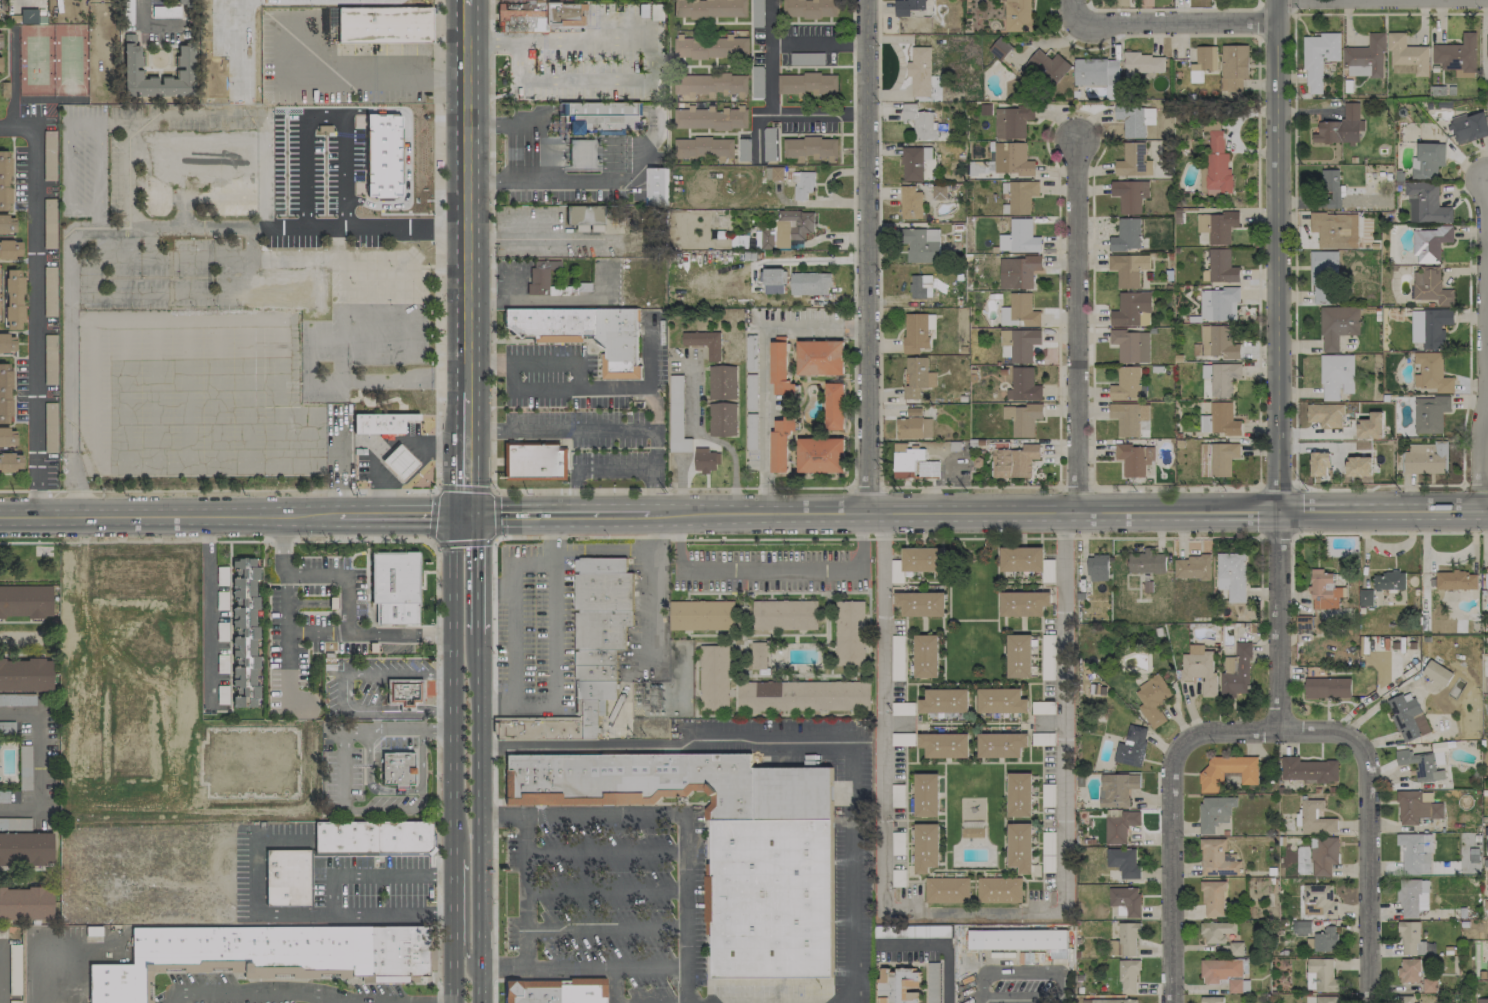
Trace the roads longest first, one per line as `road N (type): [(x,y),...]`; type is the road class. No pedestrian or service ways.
road 1 (secondary): [(648,514),(1278,515)]
road 2 (tertiary): [(1272,0),(1278,515)]
road 3 (residential): [(866,0),(869,513)]
road 4 (primary): [(465,393),(466,4)]
road 5 (residential): [(1077,512),(1074,141)]
road 6 (primary): [(481,1002),(478,633)]
road 7 (residential): [(1279,729),(1198,735),(1172,752),(1170,1002)]
road 8 (primary): [(465,515),(452,543),(453,860)]
road 9 (residential): [(1279,729),(1334,732),(1370,758),(1366,1002)]
road 10 (secondary): [(0,518),(337,516)]
road 11 (residential): [(1480,513),(1485,179)]
road 12 (residential): [(1077,30),(1253,21),(1292,0)]
road 13 (residential): [(1278,515),(1279,729)]
road 14 (secondary): [(1487,513),(1278,515)]
road 15 (secondary): [(465,515),(648,514)]
road 16 (primary): [(453,825),(465,863),(467,965),(481,969)]
road 17 (secondary): [(337,516),(465,515)]
road 18 (primary): [(465,515),(465,393)]
road 19 (primary): [(478,633),(477,543),(465,515)]

